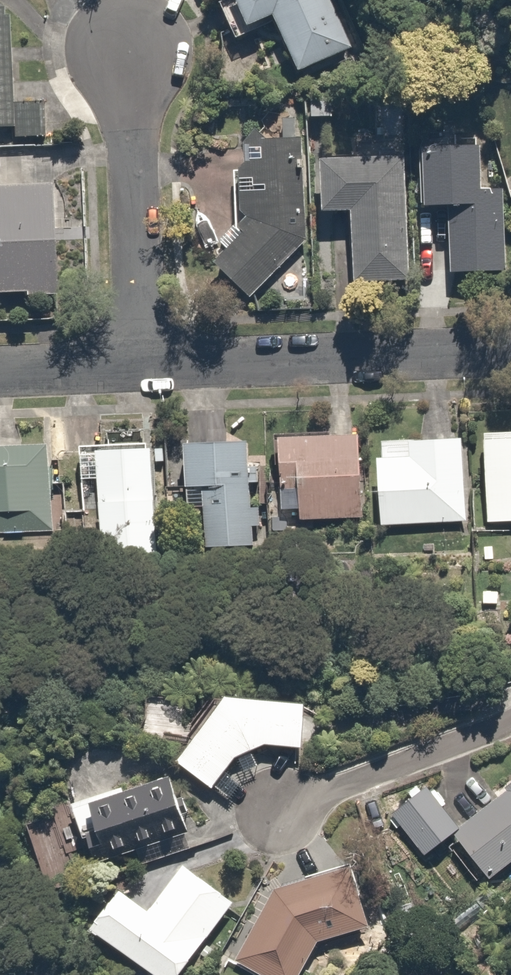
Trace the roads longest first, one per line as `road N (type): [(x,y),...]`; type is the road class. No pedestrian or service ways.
road 1 (residential): [(141,363),(510,352)]
road 2 (residential): [(141,363),(129,53)]
road 3 (residential): [(510,720),(284,809)]
road 4 (residential): [(0,370),(141,363)]

